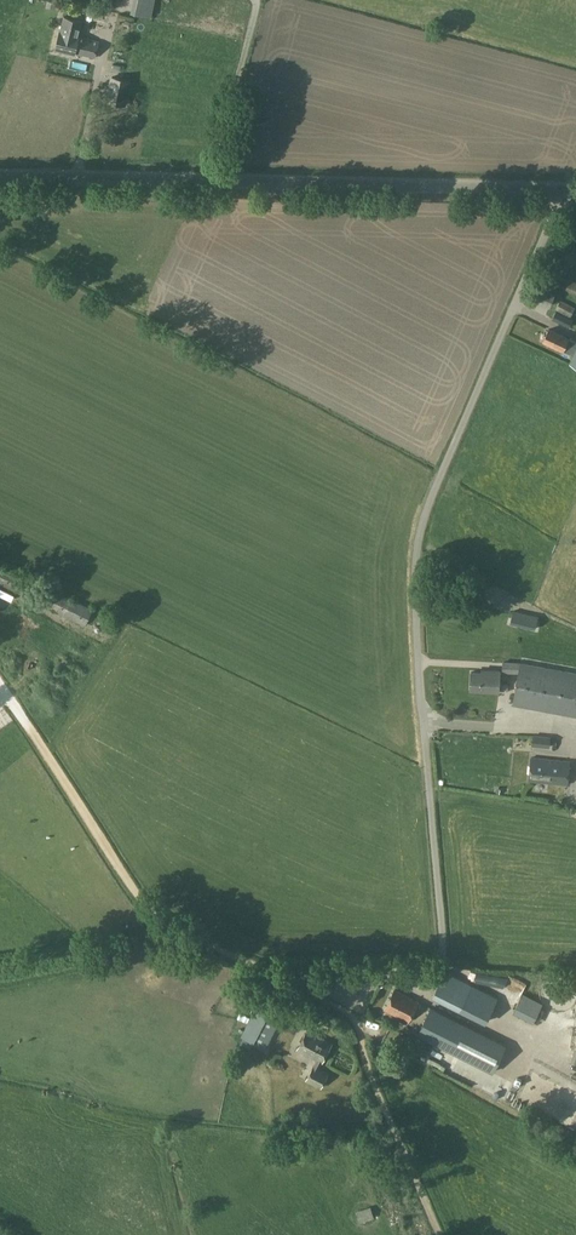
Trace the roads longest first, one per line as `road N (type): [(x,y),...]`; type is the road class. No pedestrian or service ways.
road 1 (residential): [(570,191),(423,521),(417,554),(444,965),(320,973),(299,986)]
road 2 (track): [(0,679),(141,900),(354,1021),(435,1234)]
road 3 (tertiary): [(570,191),(0,180)]

